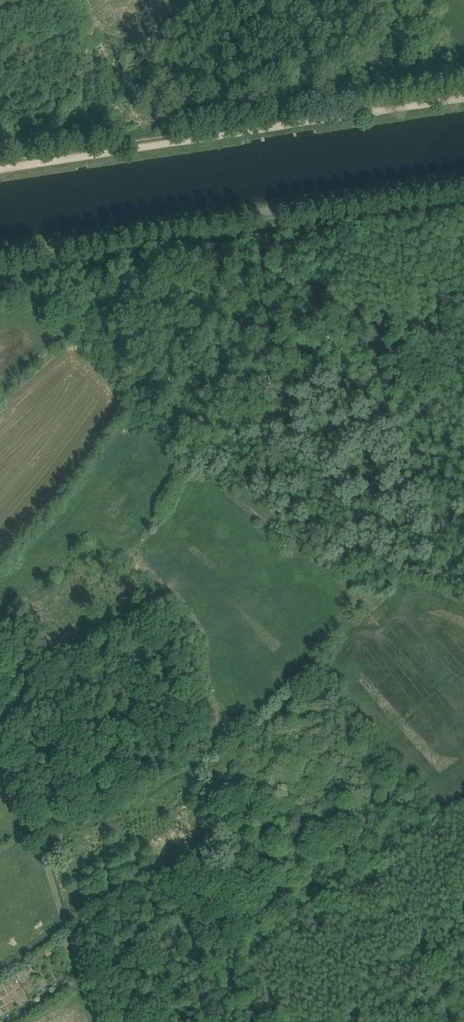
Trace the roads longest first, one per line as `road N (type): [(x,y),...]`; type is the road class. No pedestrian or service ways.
road 1 (track): [(463,96),(0,168)]
road 2 (track): [(0,683),(76,956)]

